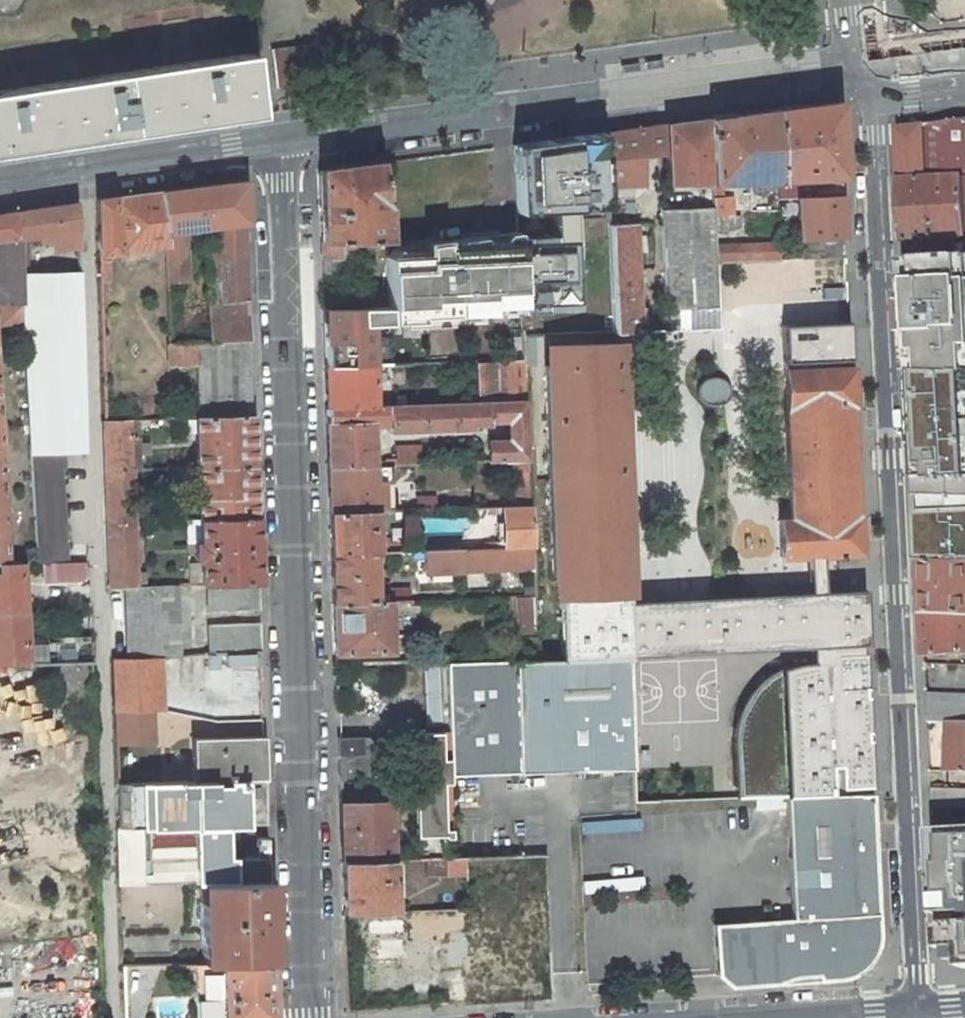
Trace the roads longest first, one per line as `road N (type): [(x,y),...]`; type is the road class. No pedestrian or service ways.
road 1 (residential): [(863,64),(915,1013)]
road 2 (residential): [(284,146),(310,1017)]
road 3 (residential): [(284,146),(863,64)]
road 4 (residential): [(0,187),(284,146)]

